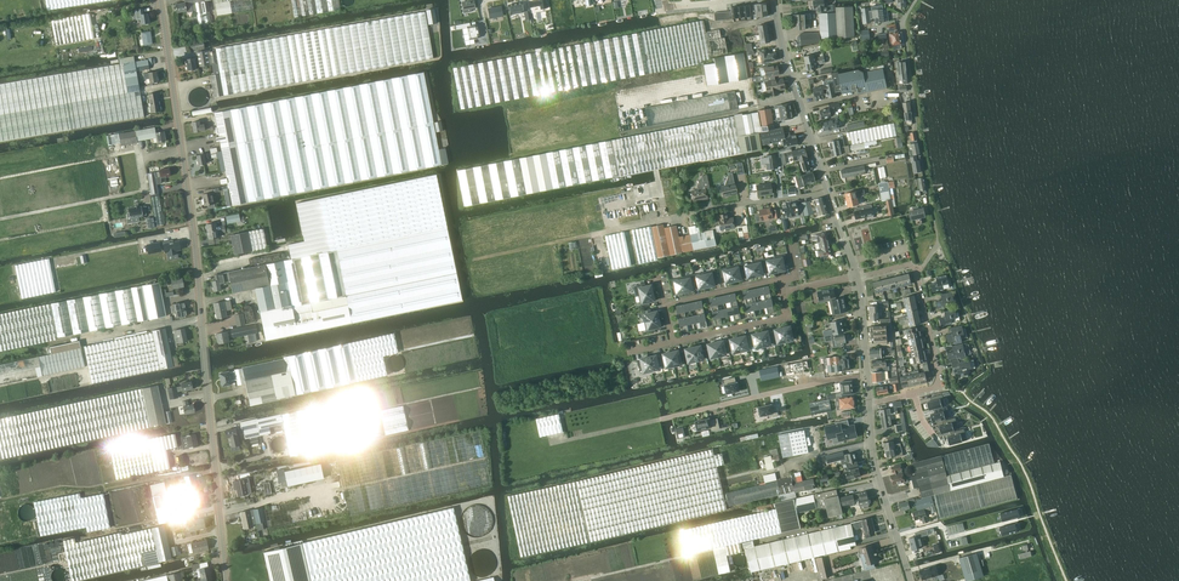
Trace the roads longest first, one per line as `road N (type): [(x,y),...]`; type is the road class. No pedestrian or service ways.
road 1 (residential): [(226,580),(195,250),(160,0)]
road 2 (residential): [(829,191),(775,0)]
road 3 (residential): [(910,580),(877,473),(868,403)]
road 4 (residential): [(829,191),(672,217)]
road 5 (residential): [(784,292),(789,318),(673,343)]
road 6 (residential): [(915,393),(940,385),(916,271)]
road 7 (track): [(0,240),(107,220),(103,199)]
road 8 (residential): [(868,403),(856,276)]

